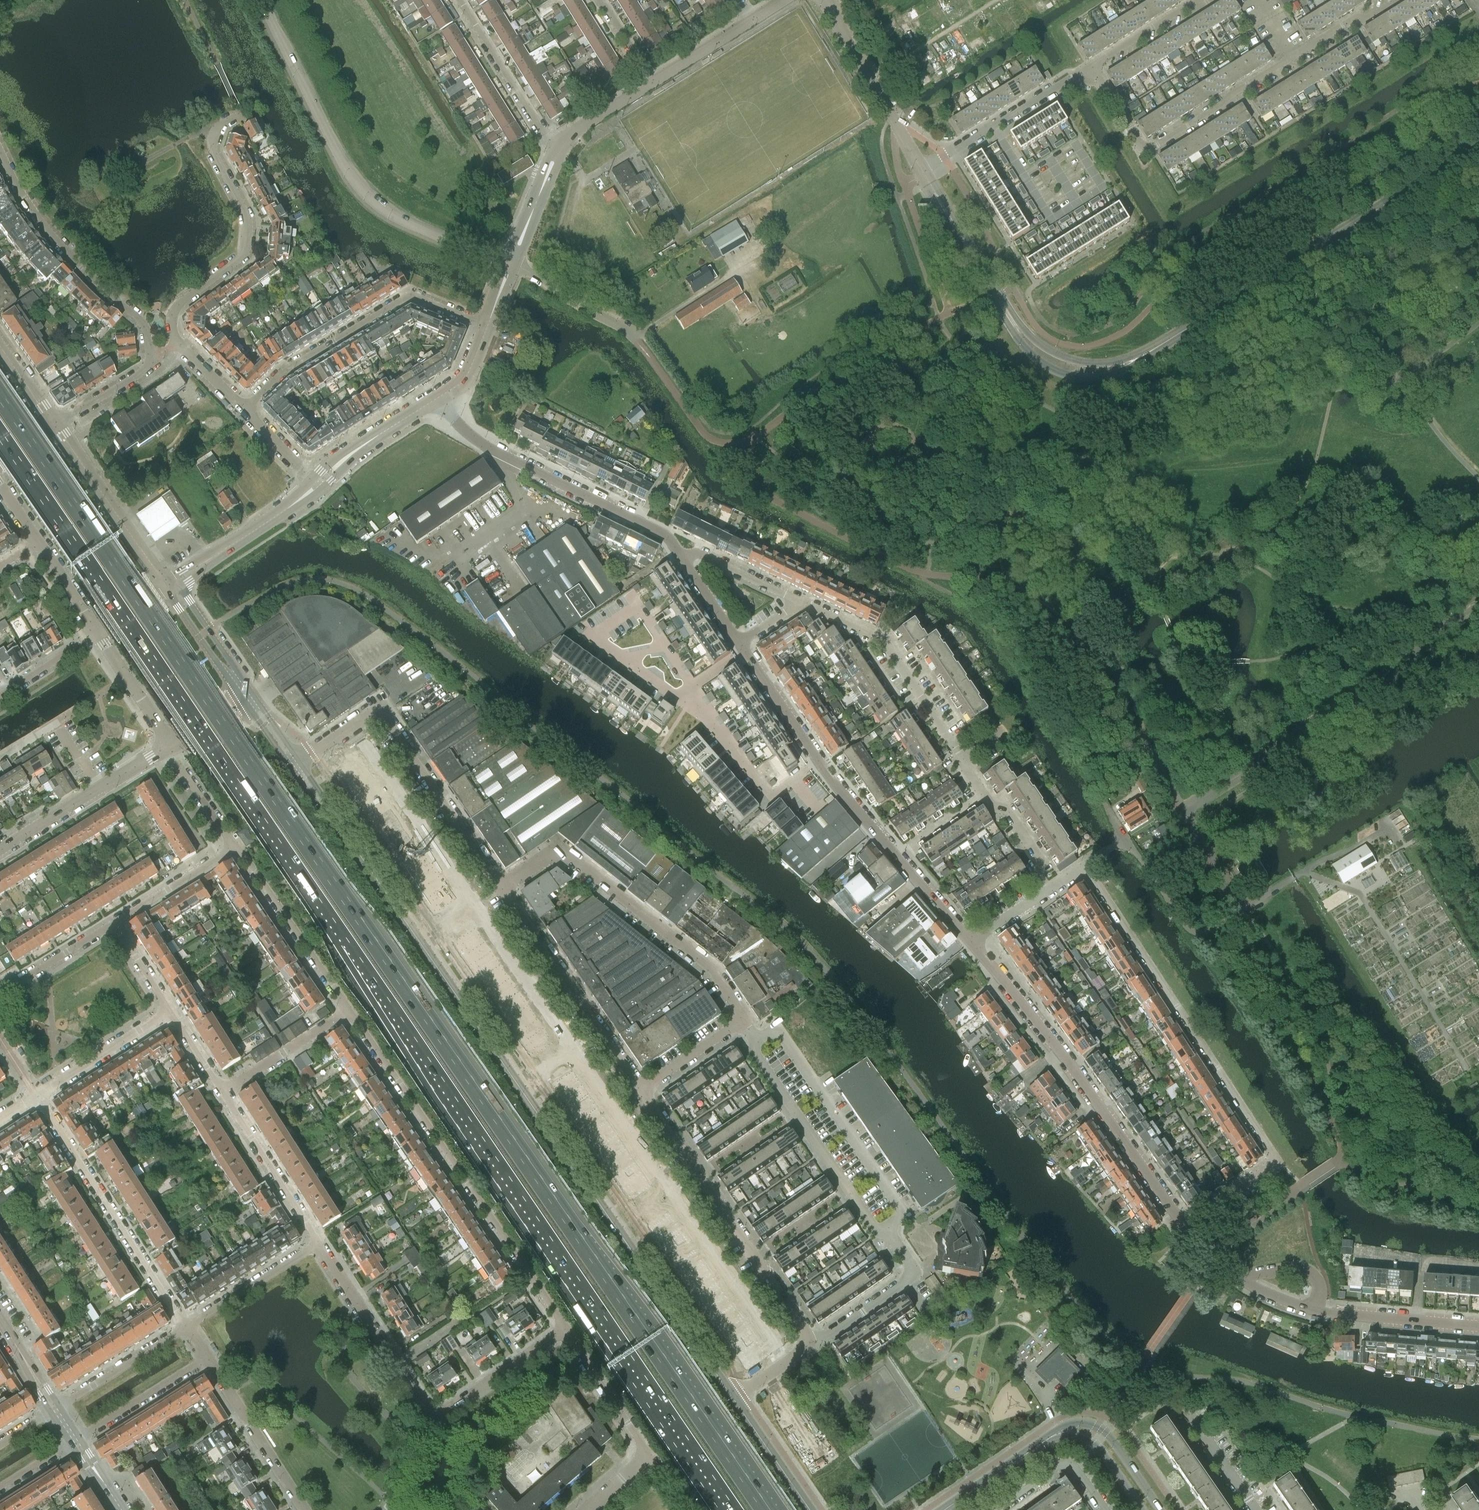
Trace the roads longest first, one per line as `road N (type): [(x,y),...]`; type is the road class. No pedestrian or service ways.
road 1 (motorway): [(766,1509),(0,395)]
road 2 (motorway): [(0,439),(732,1509)]
road 3 (tertiary): [(735,1399),(329,814)]
road 4 (residential): [(1084,869),(1275,1161),(1183,1226)]
road 5 (tertiary): [(1478,146),(1139,358)]
road 6 (residential): [(1089,67),(1140,144),(1151,147),(1346,21),(1396,0)]
road 7 (residential): [(349,1009),(565,1329)]
road 8 (tertiary): [(510,262),(412,225),(365,192),(337,154),(261,0)]
road 9 (residential): [(0,151),(56,240),(140,320),(152,358),(52,422)]
road 10 (residential): [(244,410),(179,343),(172,321),(187,297),(243,255),(246,215),(211,149),(237,108)]
road 11 (residential): [(319,1244),(433,1415),(565,1329)]
road 12 (residential): [(1183,1226),(968,940)]
road 13 (unclassified): [(739,1021),(709,965),(567,856),(501,889)]
road 14 (residential): [(814,1345),(642,1091)]
road 15 (unclassified): [(501,889),(379,716),(299,761)]
road 16 (residential): [(679,555),(660,534),(472,438),(438,398)]
road 17 (residential): [(244,410),(286,369),(410,296),(487,325)]
road 18 (residential): [(36,1095),(186,1327)]
road 19 (residential): [(889,1232),(902,1211),(818,1088),(781,1034),(756,1037)]
road 20 (unclassified): [(642,1091),(501,889)]
road 21 (residential): [(756,1037),(756,1055),(794,1112),(879,1233),(889,1232)]
road 22 (residential): [(968,940),(817,760)]
road 23 (tertiary): [(983,274),(1006,320),(1043,363),(1095,377),(1124,371),(1139,358)]
road 24 (tertiary): [(0,849),(173,744)]
road 25 (residential): [(235,847),(349,1009)]
road 26 (tertiary): [(829,0),(923,174)]
road 27 (residential): [(1089,67),(923,174)]
road 28 (tertiary): [(1139,358),(1098,365),(1053,352),(1028,334),(983,274)]
road 29 (tertiary): [(162,578),(52,422)]
road 30 (residential): [(304,1509),(206,1357)]
road 31 (residential): [(222,1092),(319,1244)]
road 32 (residential): [(462,0),(560,145)]
road 33 (residential): [(814,1345),(908,1281),(911,1264),(889,1232)]
road 34 (residential): [(817,760),(772,796),(705,709)]
road 35 (residential): [(1317,1311),(1478,1326)]
road 36 (residential): [(36,1095),(170,1011)]
road 37 (residential): [(319,1244),(186,1327)]
road 38 (residential): [(1047,889),(1036,850),(962,761)]
road 39 (tertiary): [(1159,1509),(1103,1431),(1072,1425),(1047,1439)]
road 40 (residential): [(74,1440),(206,1357)]
road 41 (residential): [(186,1327),(55,1409)]
road 42 (residential): [(222,1092),(349,1009)]
road 43 (unclassified): [(510,262),(637,341)]
road 44 (residential): [(962,761),(877,638)]
road 45 (residential): [(565,1329),(647,1453)]
road 46 (tertiary): [(318,484),(438,398)]
road 47 (residential): [(622,659),(590,635),(637,607),(665,649)]
road 48 (residential): [(113,923),(235,847)]
road 49 (residential): [(1000,1509),(1065,1463),(1106,1509)]
road 50 (residential): [(1208,0),(1089,67)]
road 51 (tertiary): [(173,744),(98,631)]
road 52 (residential): [(0,993),(113,923)]
road 53 (tertiary): [(735,1399),(809,1509)]
road 54 (residential): [(817,760),(743,651)]
road 55 (tertiary): [(251,693),(177,585)]
road 56 (tertiary): [(211,558),(318,484)]
road 57 (tertiary): [(1047,1439),(1095,1445),(1142,1509)]
road 58 (tertiary): [(510,262),(560,145)]
road 59 (residential): [(796,599),(697,555),(679,555)]
road 60 (tertiary): [(943,1509),(1047,1439)]
road 61 (tertiary): [(166,591),(238,692)]
road 62 (residential): [(235,847),(177,763),(173,744)]
road 63 (residential): [(642,1091),(739,1021)]

